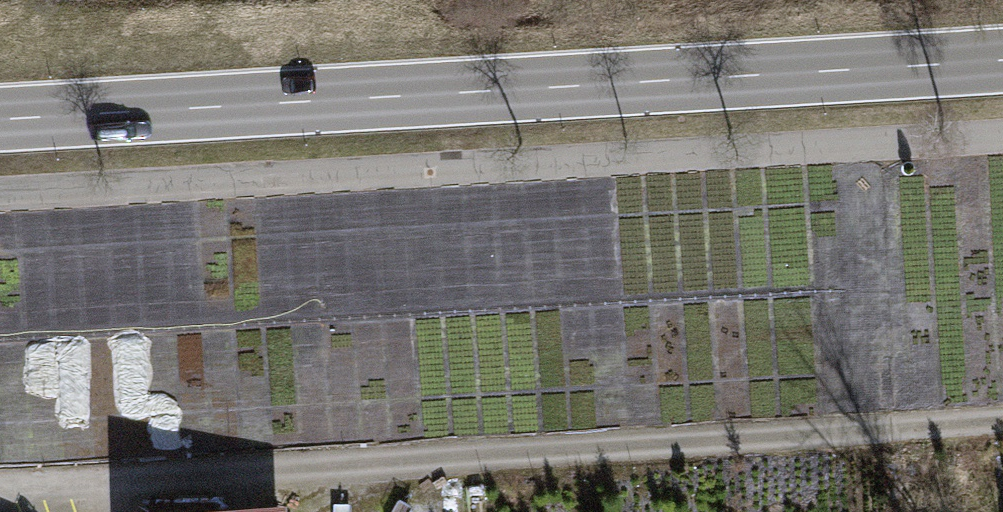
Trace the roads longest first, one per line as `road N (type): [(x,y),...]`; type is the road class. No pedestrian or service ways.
road 1 (track): [(1002,420),(0,487)]
road 2 (secondary): [(0,120),(1002,61)]

